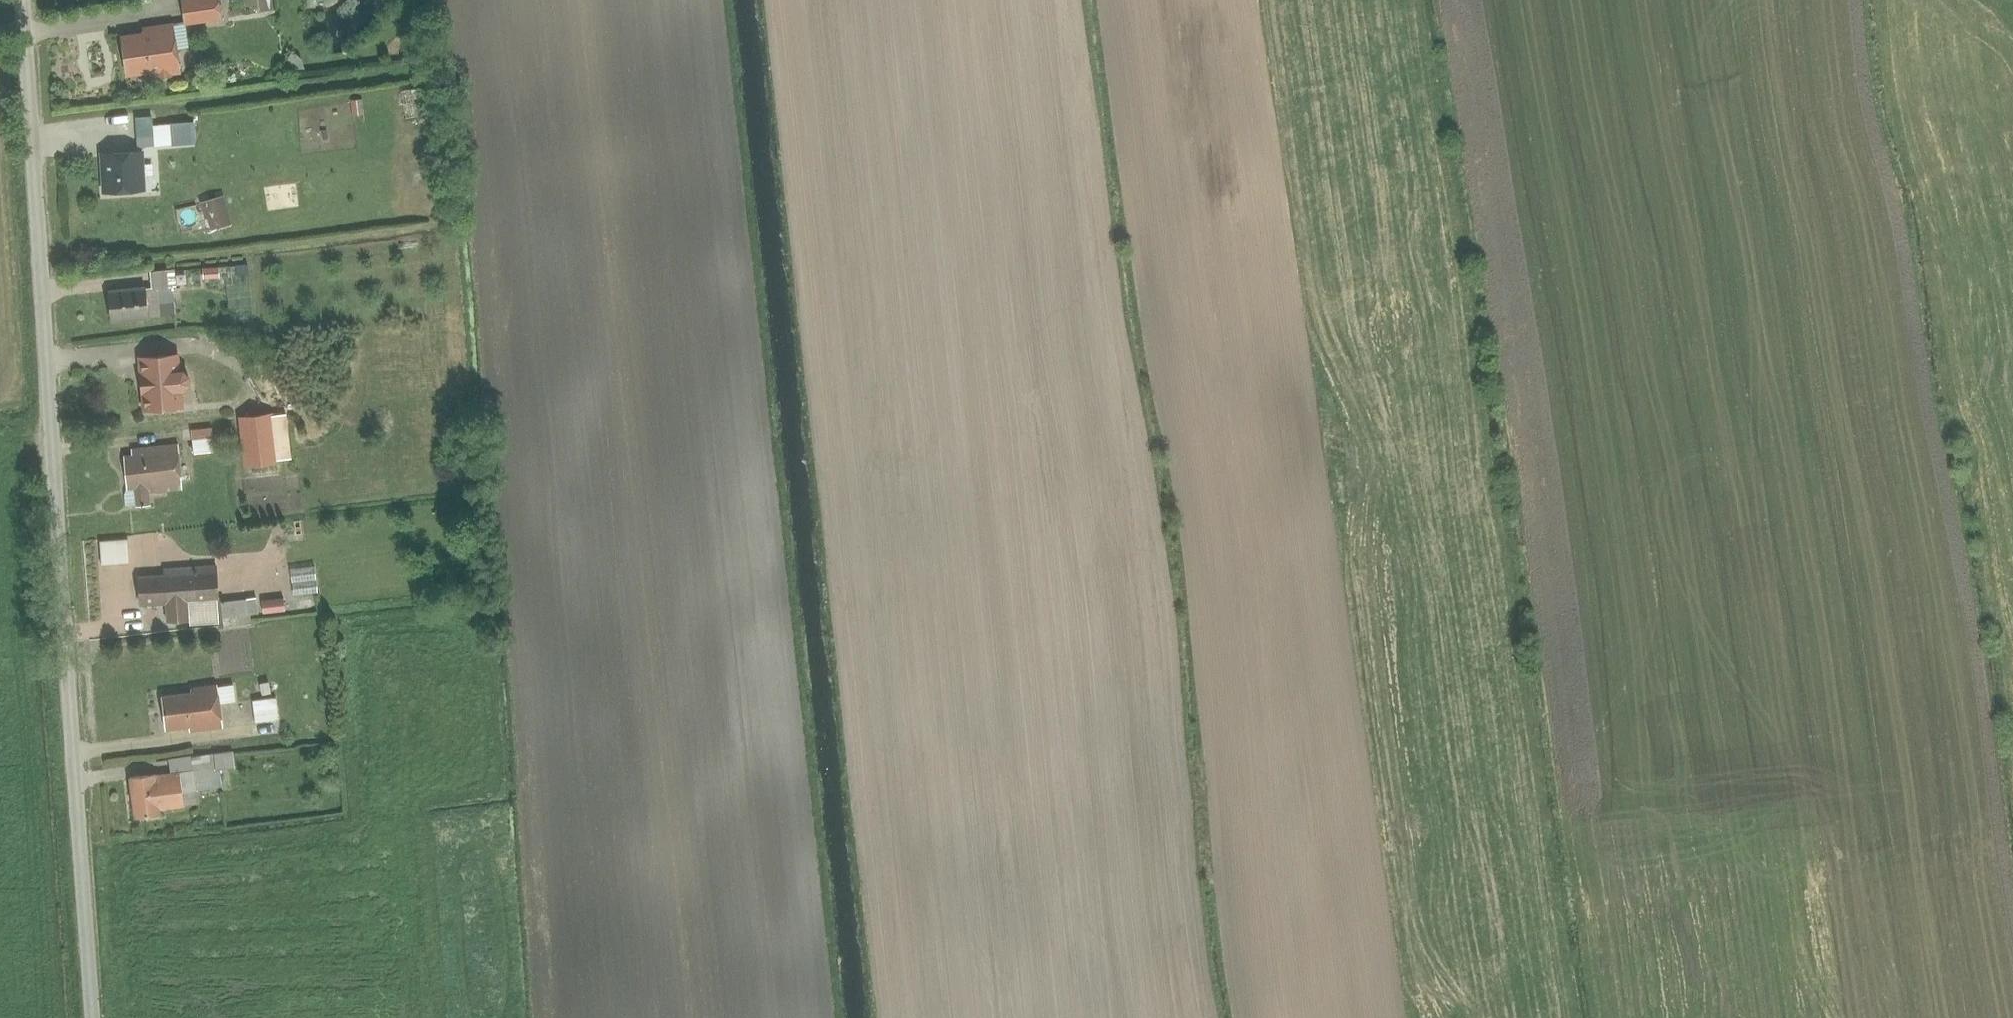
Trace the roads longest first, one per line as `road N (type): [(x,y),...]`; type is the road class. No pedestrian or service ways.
road 1 (unclassified): [(23,0),(95,1017)]

